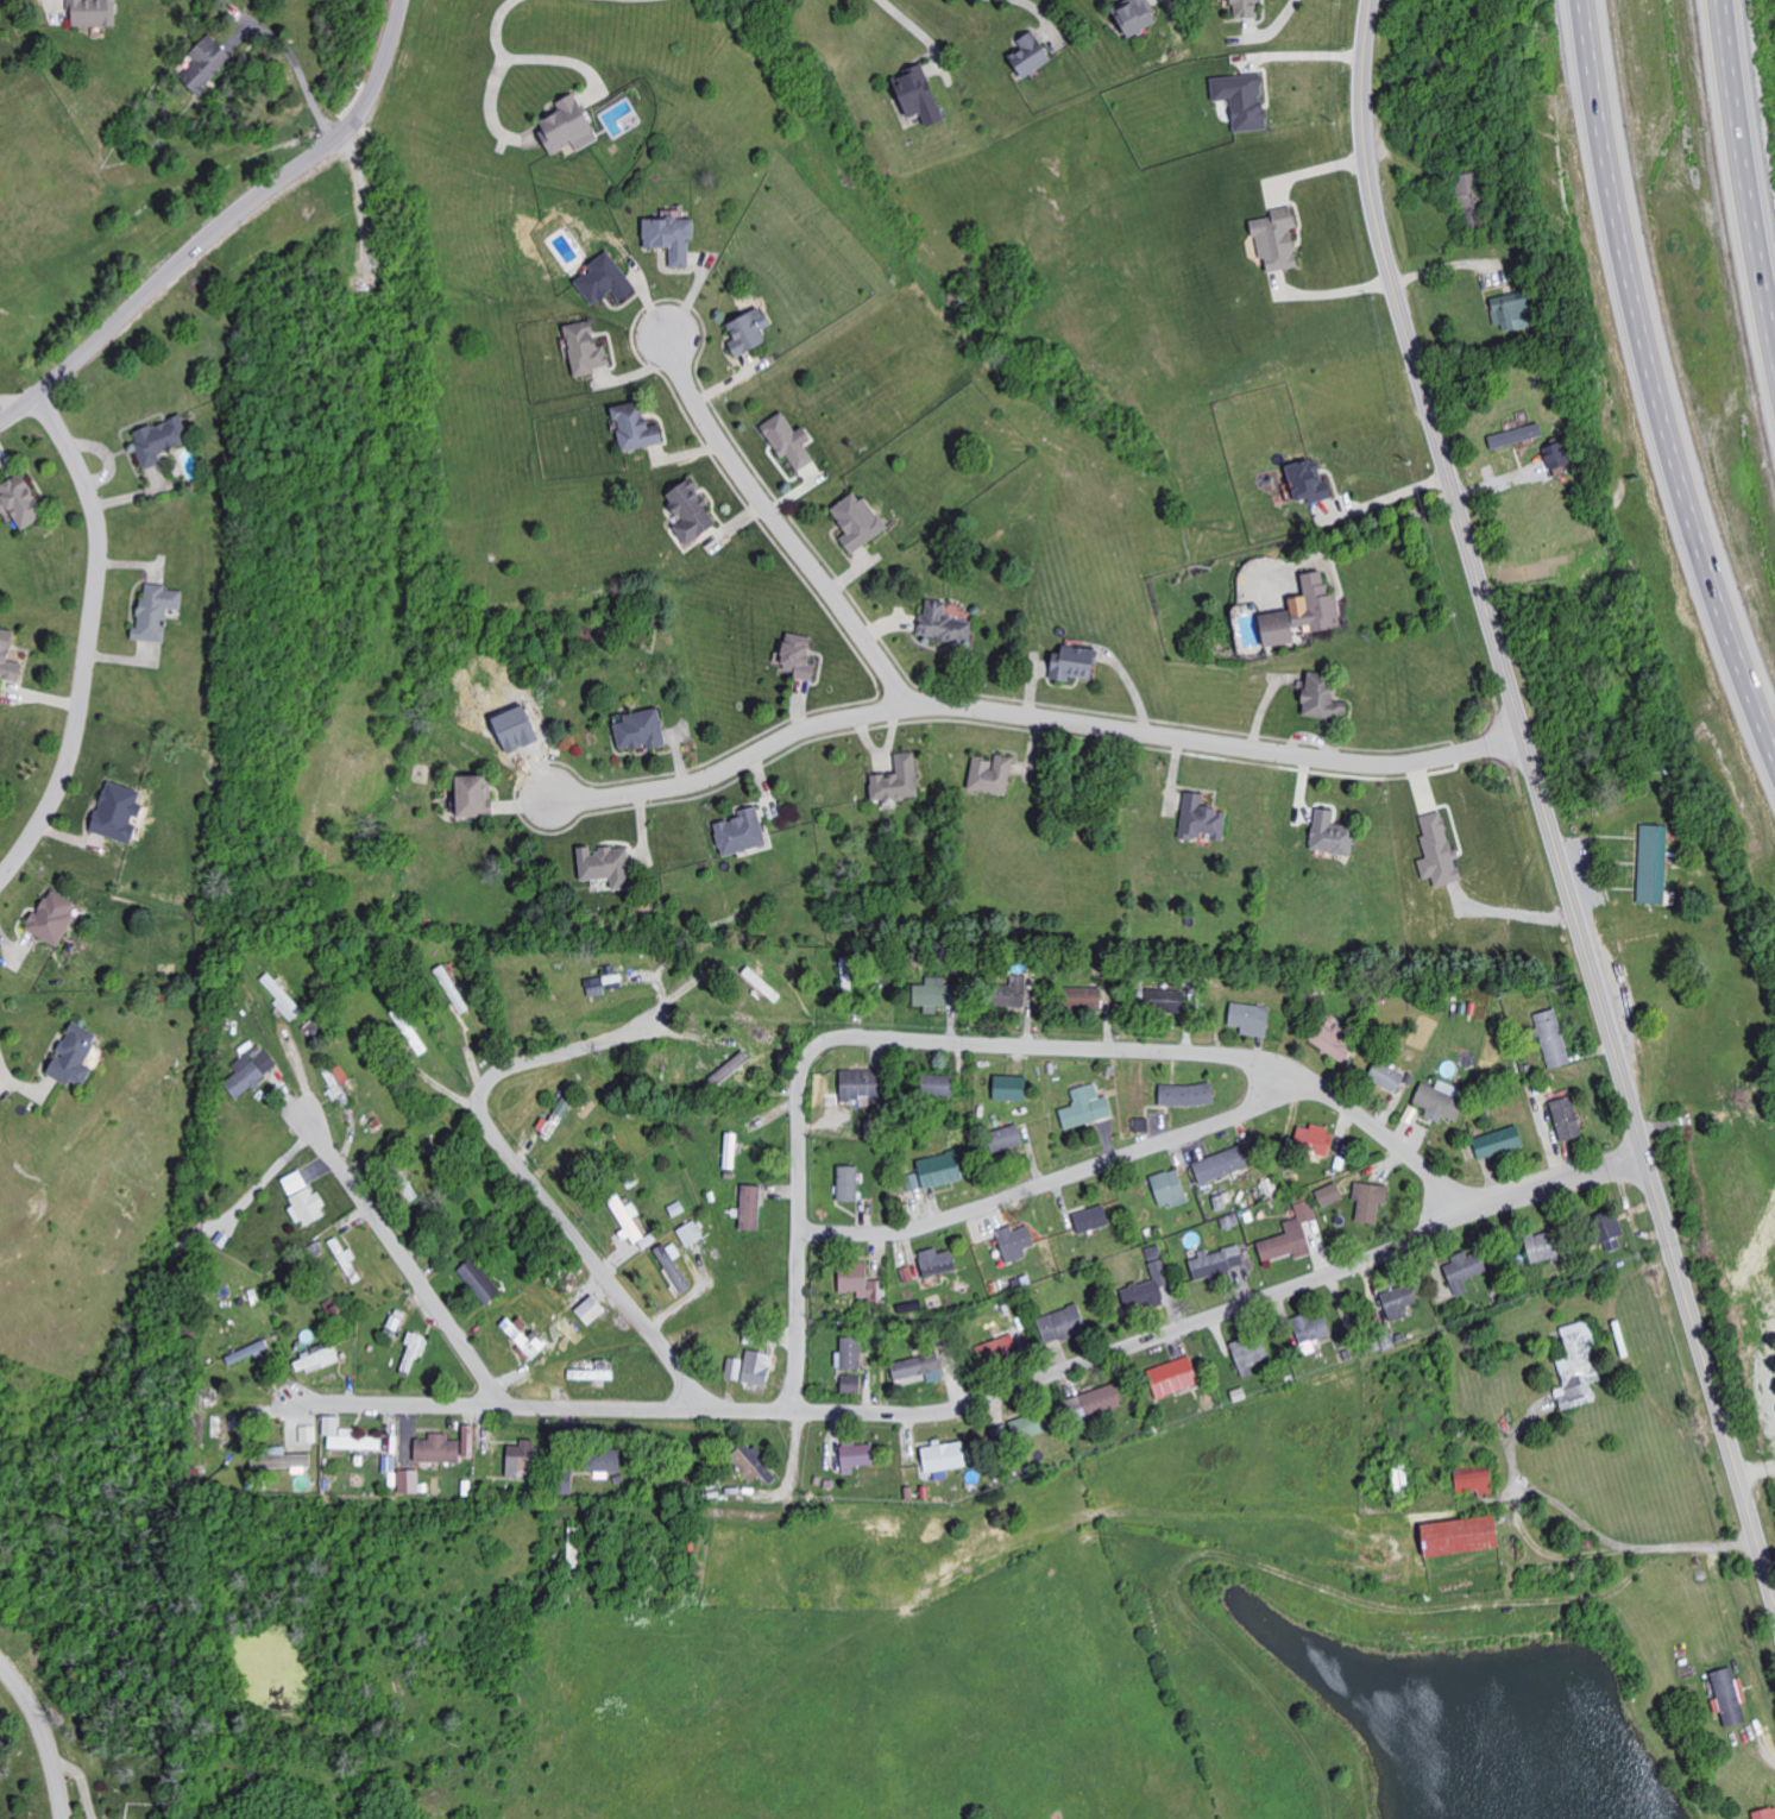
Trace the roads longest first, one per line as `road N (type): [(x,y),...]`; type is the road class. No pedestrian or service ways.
road 1 (primary): [(1370,0),(1364,122),(1379,231),(1774,1604)]
road 2 (residential): [(1644,1153),(1517,1191),(1328,1277),(944,1412),(289,1404)]
road 3 (residential): [(1525,738),(1440,762),(1372,768),(919,707),(806,734),(705,783),(549,804)]
road 4 (motorway): [(1582,0),(1612,212),(1649,376),(1704,564),(1774,757)]
road 5 (residential): [(808,1052),(844,1037),(1282,1068),(1360,1116),(1474,1210)]
road 6 (residential): [(705,1410),(493,1137),(479,1104),(485,1084),(502,1071),(624,1037)]
road 7 (residential): [(1314,1084),(925,1226),(871,1234),(800,1228)]
road 8 (residential): [(0,881),(43,820),(69,759),(97,568),(88,492),(38,396)]
road 9 (residential): [(352,125),(0,424)]
road 10 (residential): [(820,959),(808,1052),(794,1087),(795,1411)]
road 11 (residential): [(909,709),(720,447),(665,334)]
road 12 (motorway): [(1774,344),(1722,0)]
road 13 (residential): [(502,1406),(309,1121)]
road 14 (residential): [(0,1665),(45,1737),(64,1818)]
road 15 (residential): [(403,0),(382,73),(352,125)]

